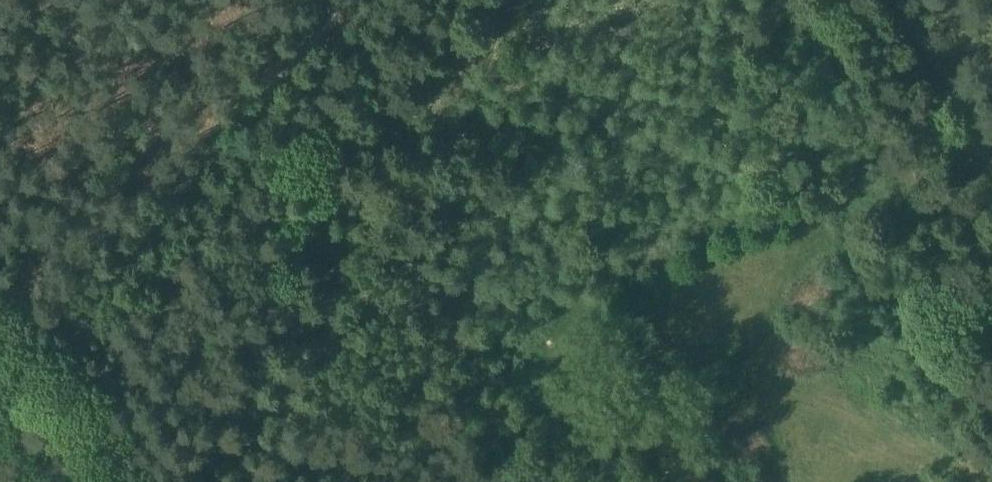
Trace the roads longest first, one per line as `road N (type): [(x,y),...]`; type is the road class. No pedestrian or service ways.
road 1 (track): [(345,0),(42,360),(9,365)]
road 2 (track): [(886,0),(991,188)]
road 3 (track): [(100,481),(9,365)]

